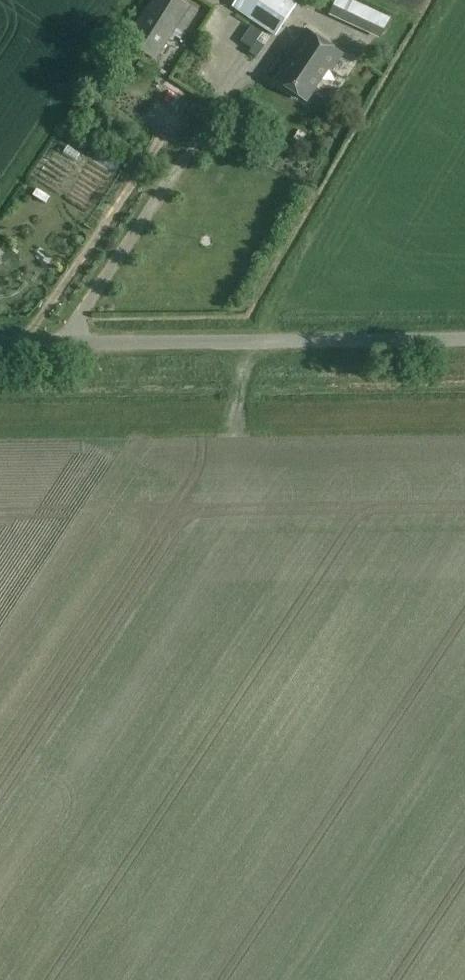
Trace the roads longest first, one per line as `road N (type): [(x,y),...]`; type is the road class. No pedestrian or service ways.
road 1 (unclassified): [(0,344),(464,339)]

